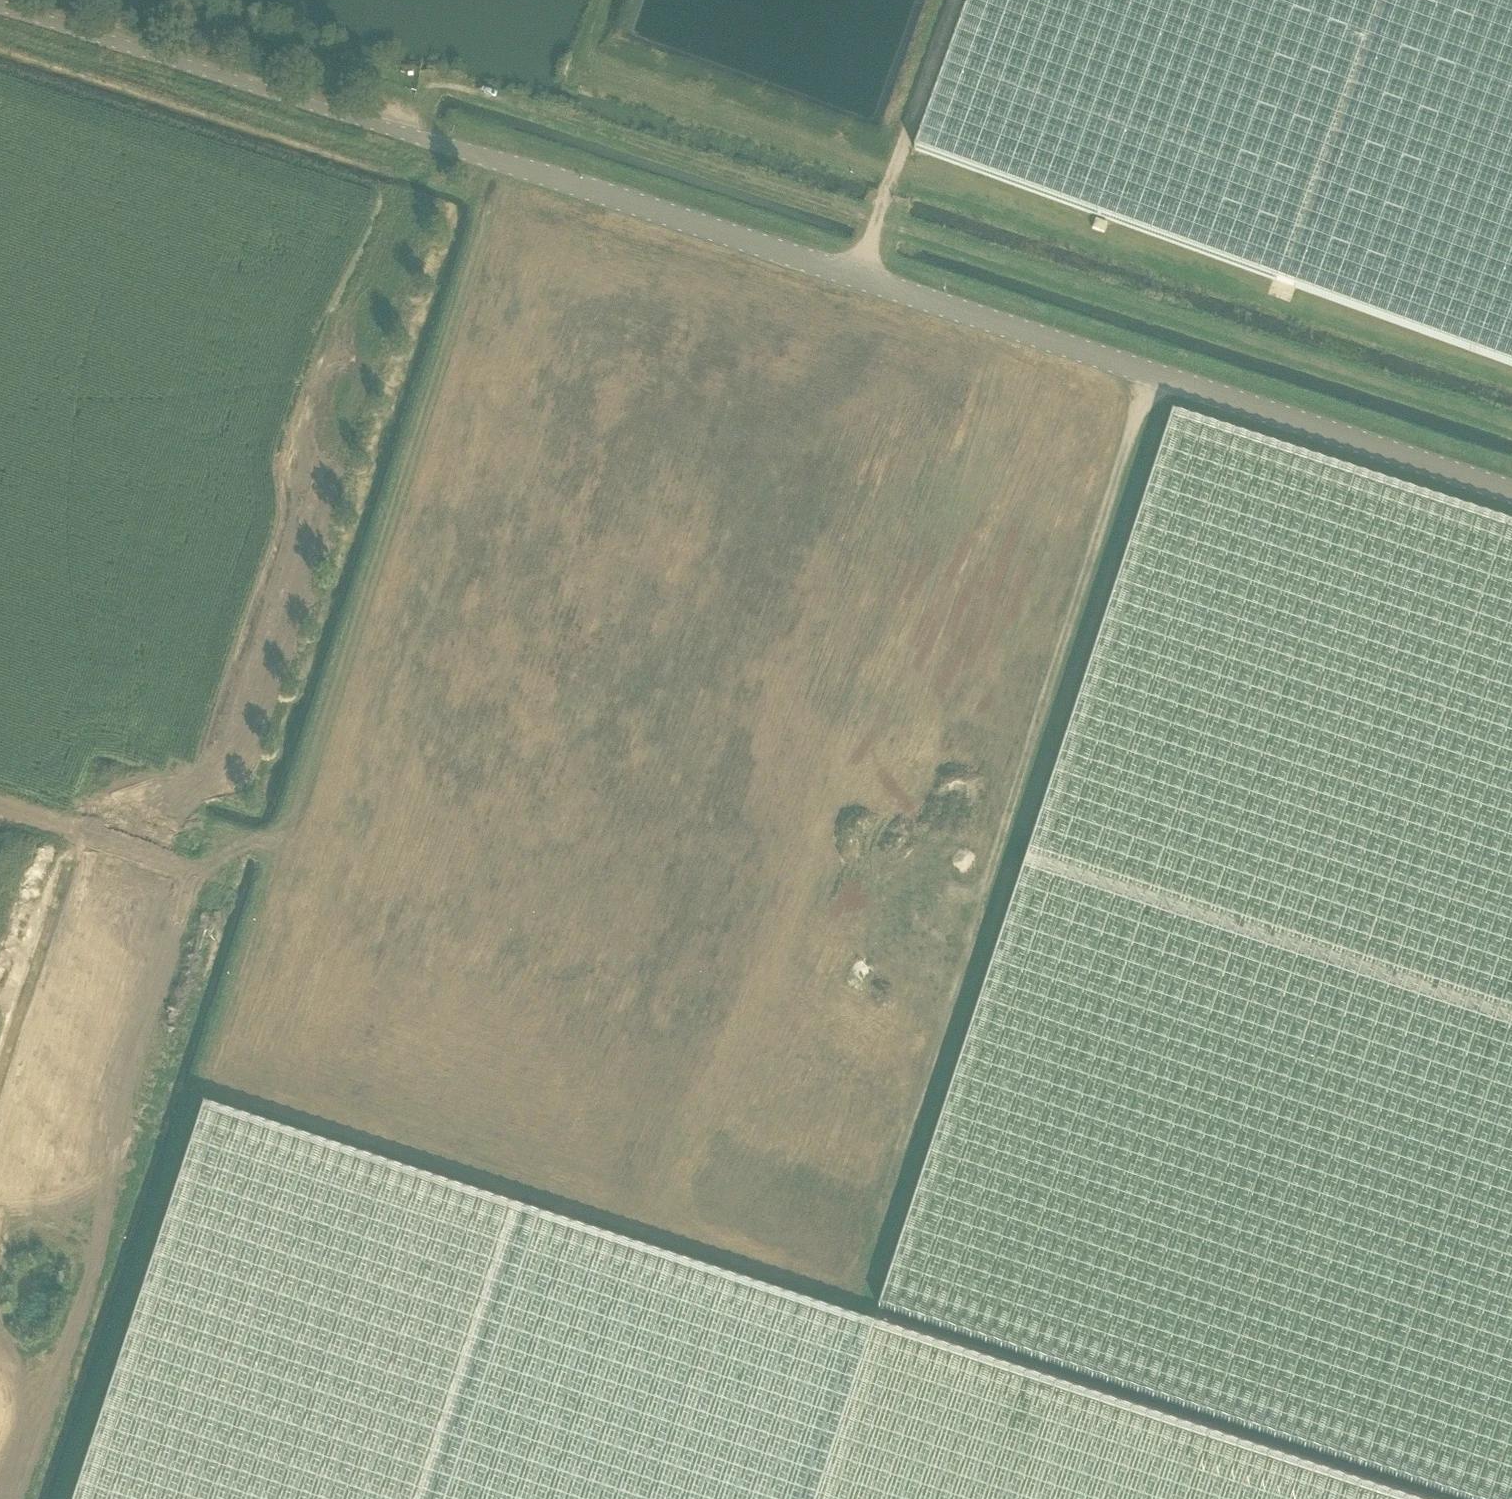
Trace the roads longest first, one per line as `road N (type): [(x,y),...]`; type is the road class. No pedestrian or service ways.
road 1 (unclassified): [(1511,497),(0,3)]
road 2 (track): [(0,805),(207,873)]

